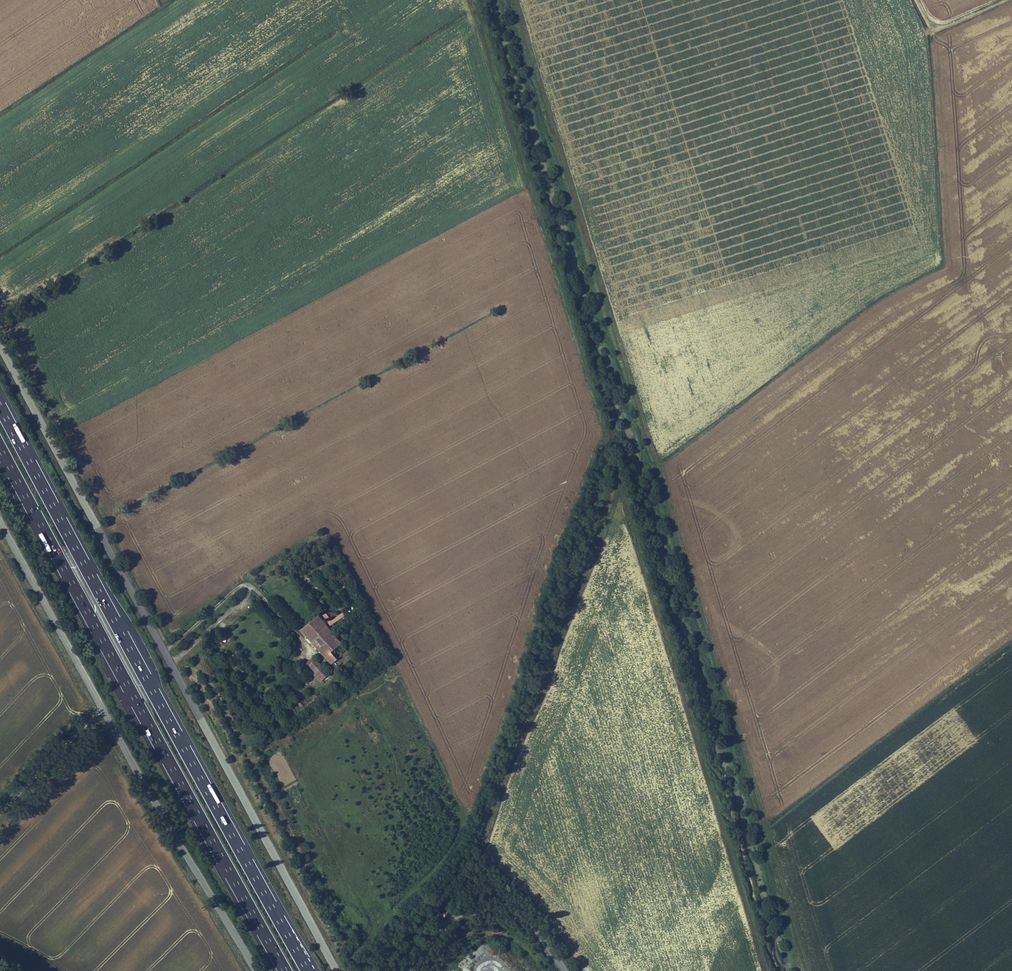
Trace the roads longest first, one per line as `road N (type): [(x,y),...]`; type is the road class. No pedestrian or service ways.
road 1 (track): [(807,970),(513,0)]
road 2 (unclassified): [(0,345),(337,970)]
road 3 (motorway): [(309,970),(0,406)]
road 4 (motorway): [(0,449),(285,970)]
road 5 (unclassified): [(0,815),(104,711),(0,519)]
road 6 (unclassified): [(408,970),(453,919),(496,911),(536,929),(566,970)]

